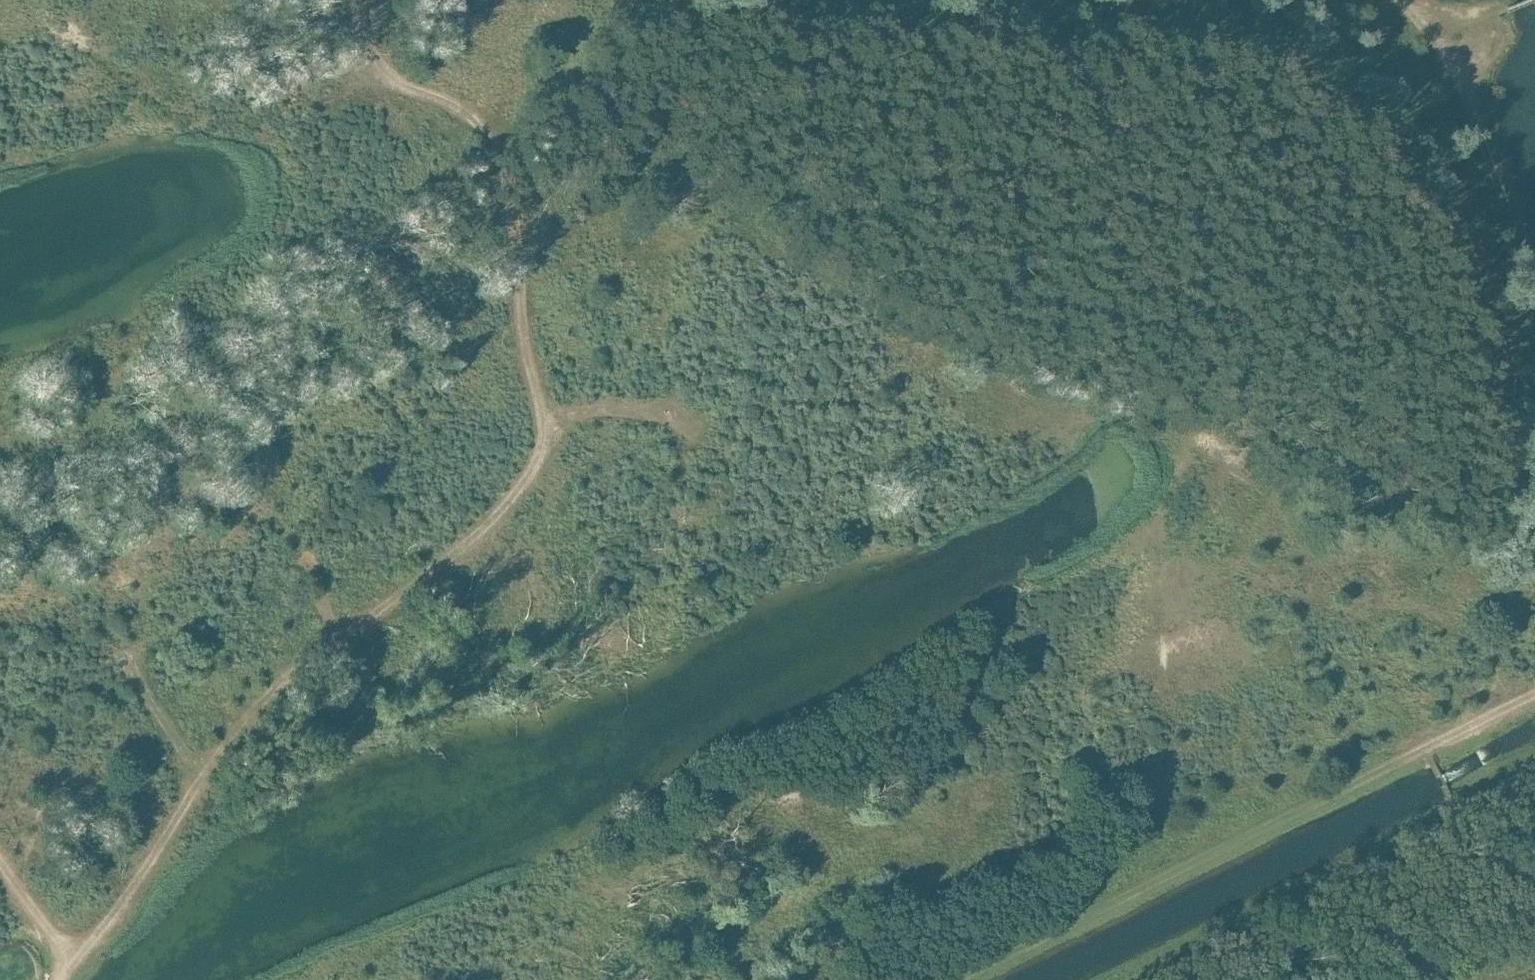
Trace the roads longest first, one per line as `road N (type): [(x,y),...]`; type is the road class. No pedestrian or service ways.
road 1 (track): [(961,979),(1534,692)]
road 2 (track): [(1534,289),(1455,64),(1412,0)]

